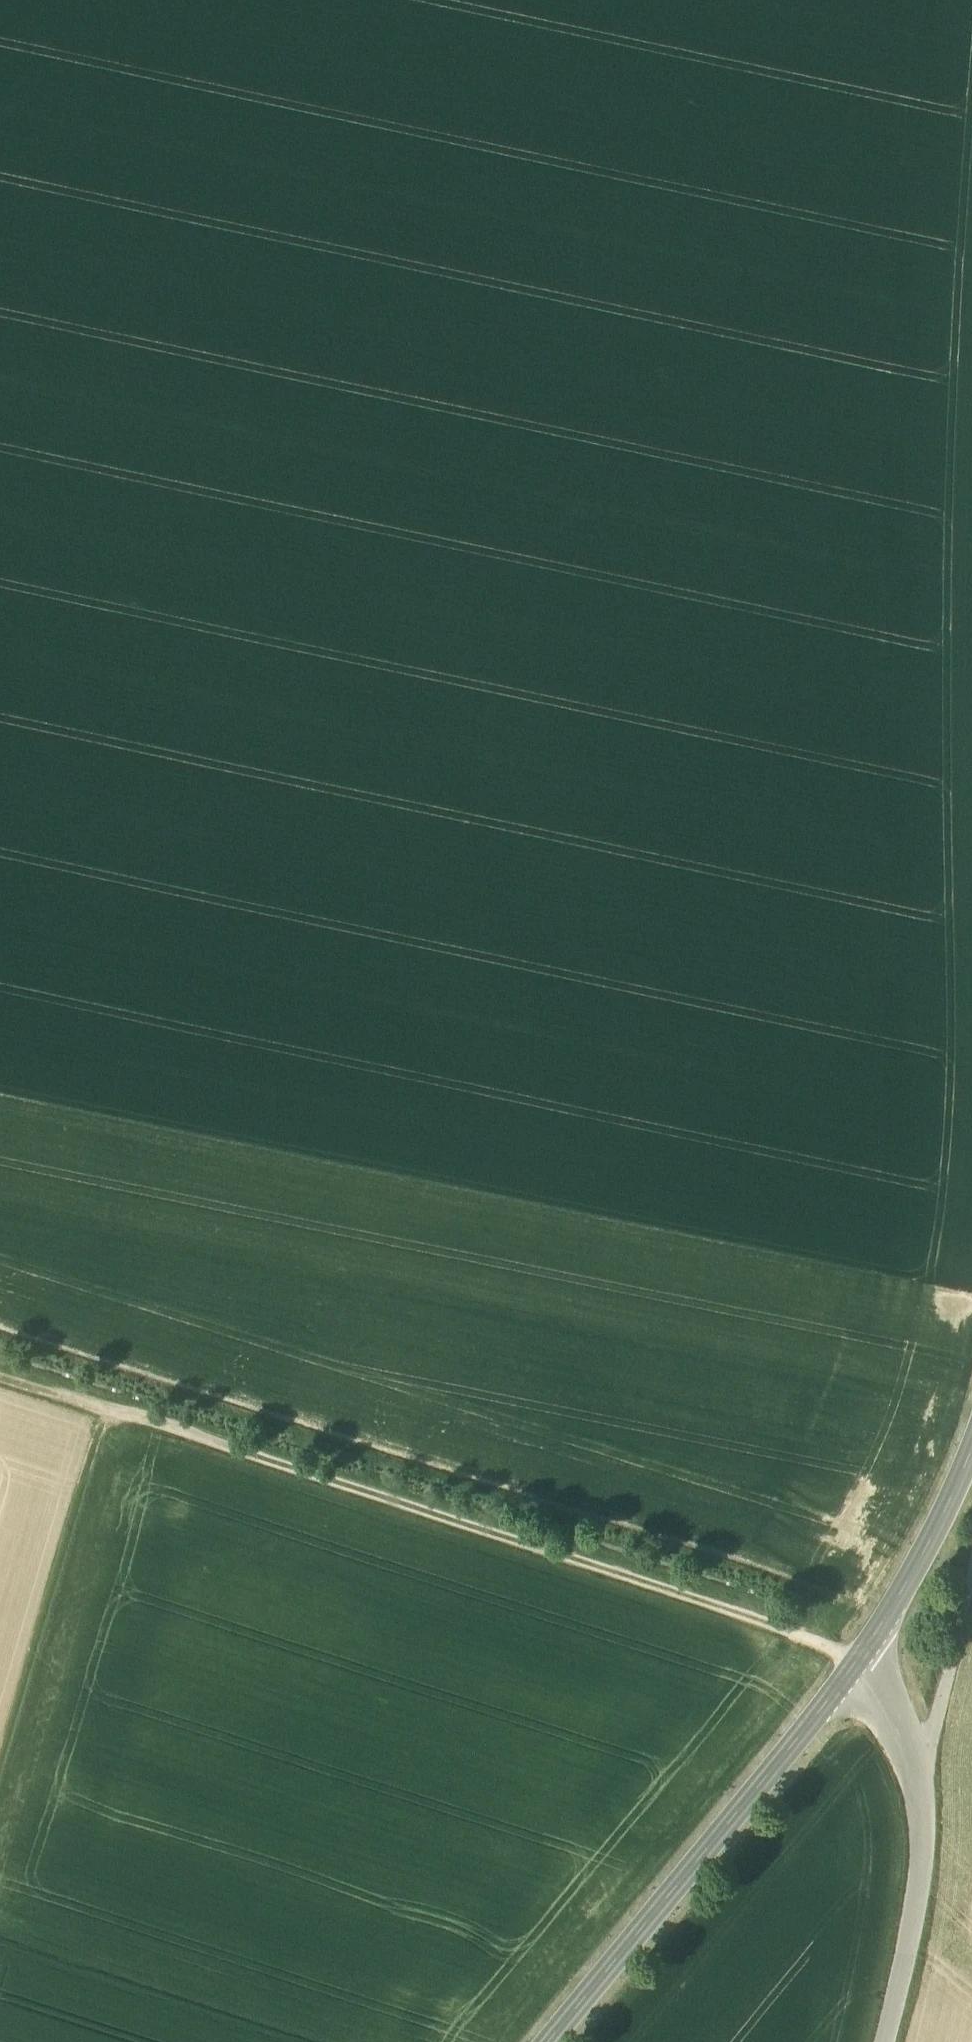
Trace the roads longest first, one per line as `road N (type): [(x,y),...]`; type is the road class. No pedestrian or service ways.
road 1 (track): [(856,1663),(682,1598),(0,1380)]
road 2 (tertiary): [(856,1663),(779,1768),(548,2041)]
road 3 (track): [(0,1782),(114,1417)]
road 4 (unclassified): [(885,2041),(923,1842),(910,1758)]
road 5 (tertiary): [(971,1450),(890,1617),(856,1663)]

